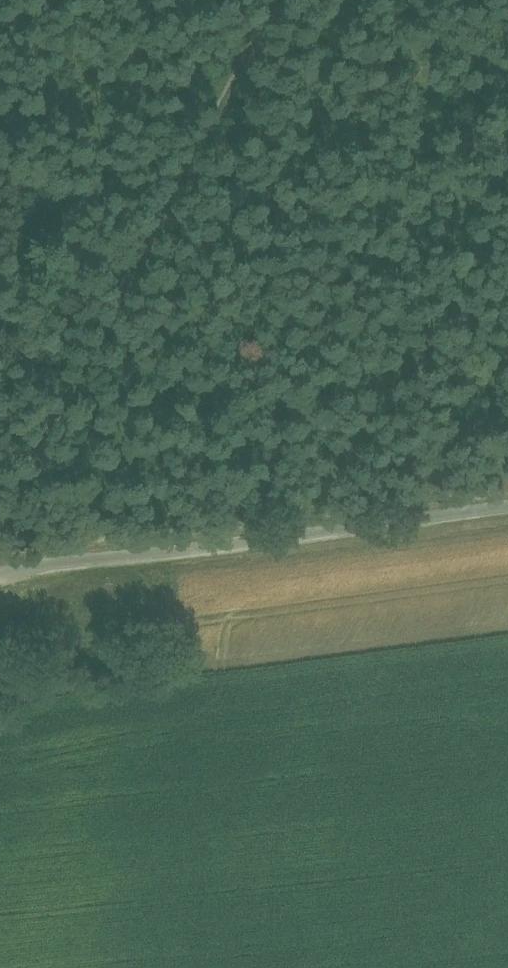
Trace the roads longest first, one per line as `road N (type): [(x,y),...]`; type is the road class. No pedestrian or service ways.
road 1 (track): [(0,576),(507,506)]

